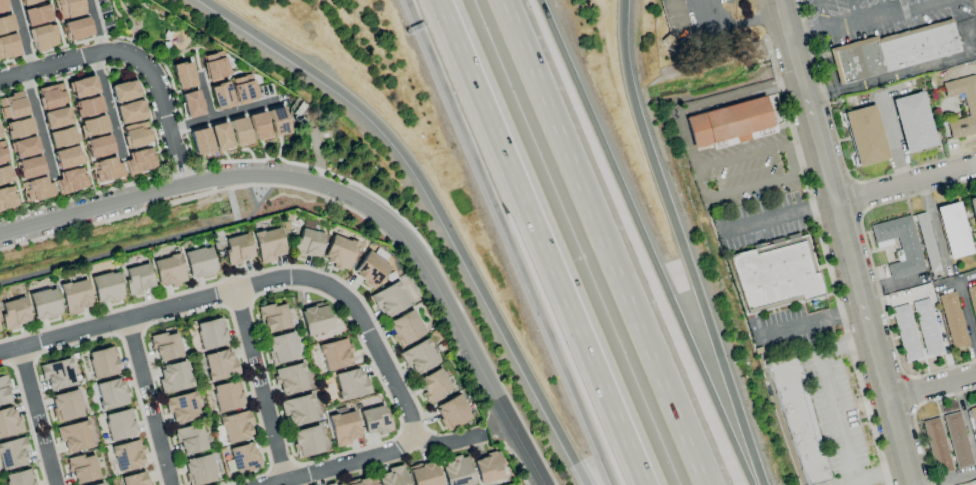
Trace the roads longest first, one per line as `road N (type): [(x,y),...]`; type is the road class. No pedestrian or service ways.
road 1 (residential): [(0,236),(205,184),(288,179),(356,202),(411,244),(537,484)]
road 2 (motorway): [(199,0),(355,105),(393,143),(588,484)]
road 3 (motorway): [(753,484),(540,0)]
road 4 (motorway): [(444,0),(651,484)]
road 5 (motorway): [(408,0),(615,484)]
road 6 (motorway): [(710,484),(507,0)]
road 7 (motorway): [(765,484),(635,113),(623,0)]
road 8 (tertiary): [(776,0),(838,196),(912,484)]
road 9 (residential): [(20,348),(276,280),(313,280),(353,307),(410,416),(413,439)]
road 10 (residential): [(186,187),(154,79),(140,61),(98,51),(0,79)]
road 11 (residential): [(413,439),(398,451),(270,484)]
road 12 (residential): [(840,204),(975,166)]

